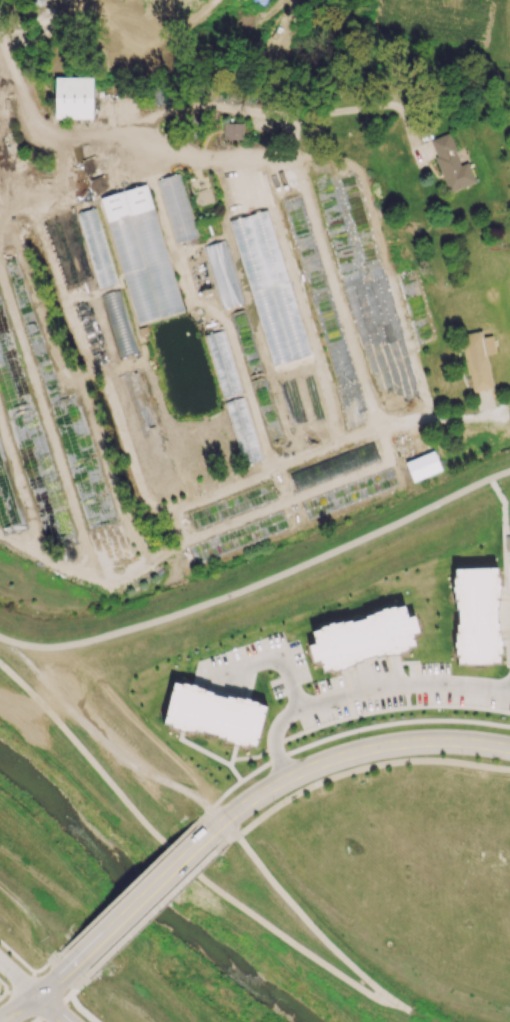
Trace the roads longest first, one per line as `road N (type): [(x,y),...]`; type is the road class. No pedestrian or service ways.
road 1 (tertiary): [(509,747),(458,740),(355,752),(279,784),(214,832)]
road 2 (track): [(194,1021),(139,959),(0,849)]
road 3 (track): [(5,639),(126,761),(200,797)]
road 4 (residential): [(0,28),(35,127),(53,142),(101,134),(152,149)]
road 5 (tertiary): [(81,957),(214,832)]

